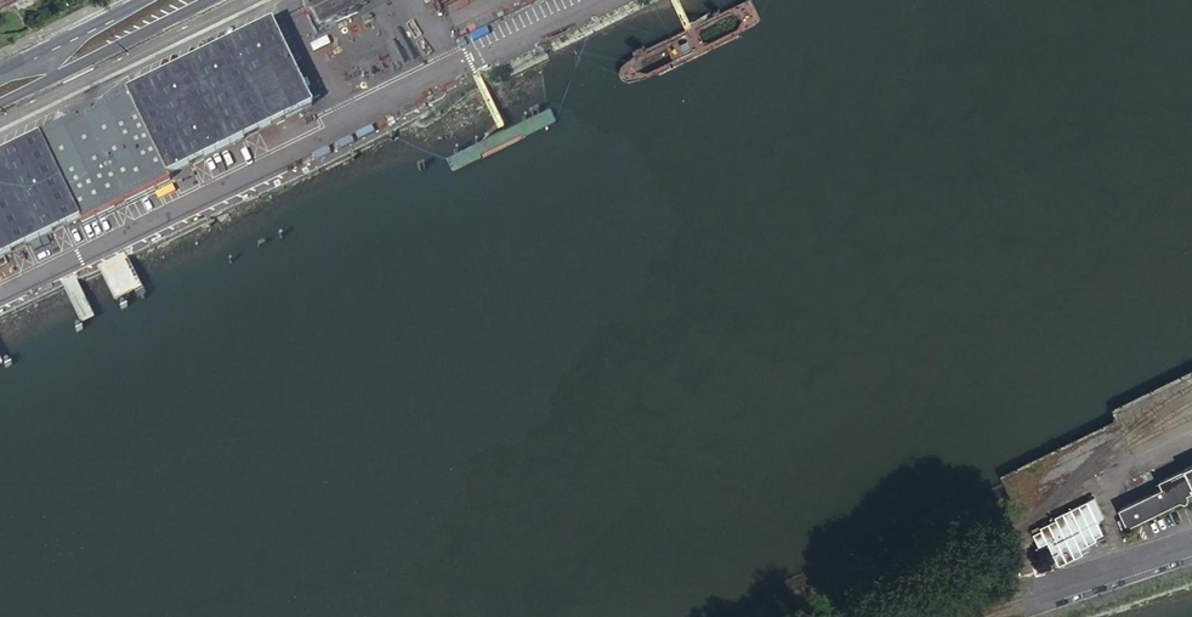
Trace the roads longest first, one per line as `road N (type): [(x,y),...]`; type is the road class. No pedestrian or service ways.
road 1 (secondary): [(183,0),(0,90)]

